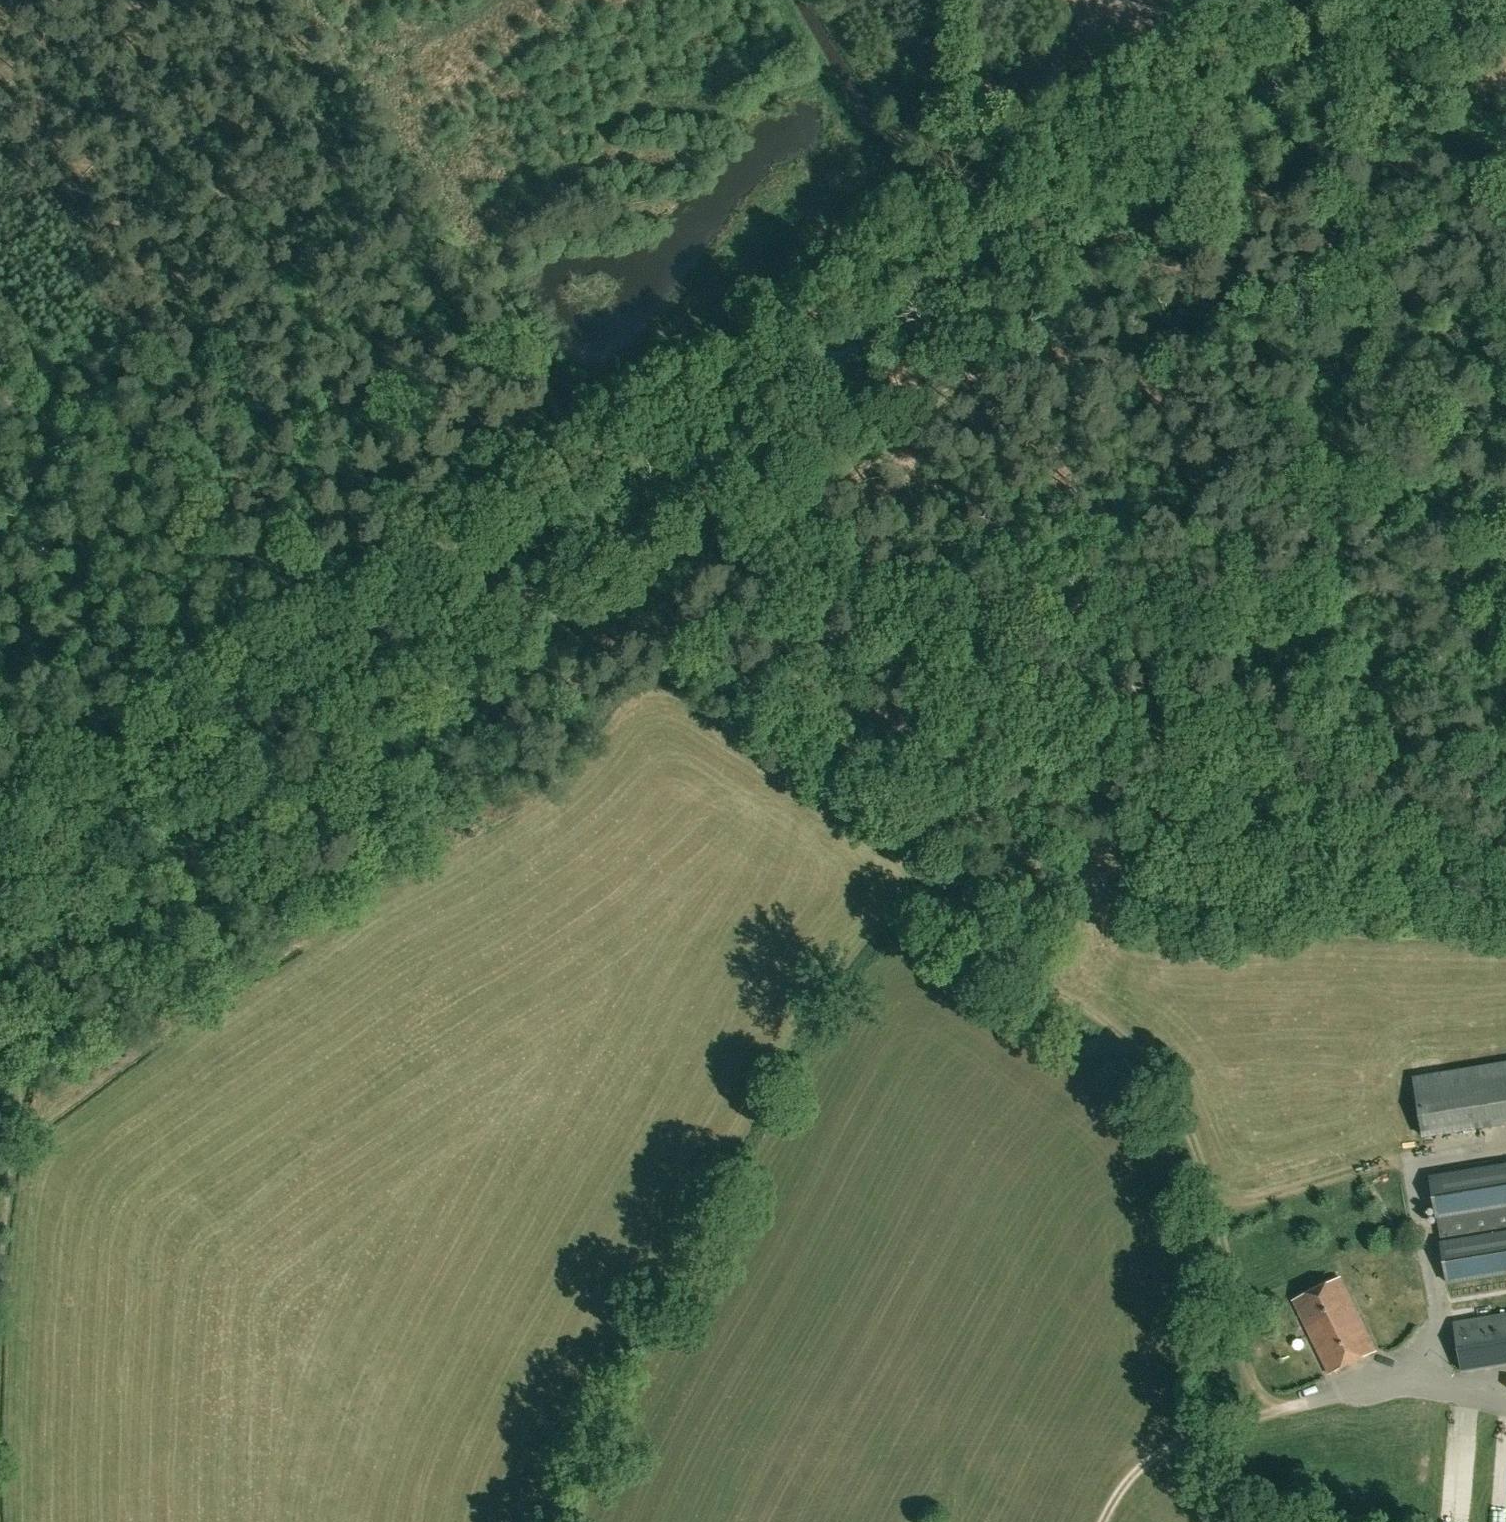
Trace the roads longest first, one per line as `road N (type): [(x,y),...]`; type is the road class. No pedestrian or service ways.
road 1 (track): [(1103,1521),(1117,1493),(1156,1454),(1308,1401)]
road 2 (unclassified): [(1505,1409),(1392,1389),(1308,1401)]

